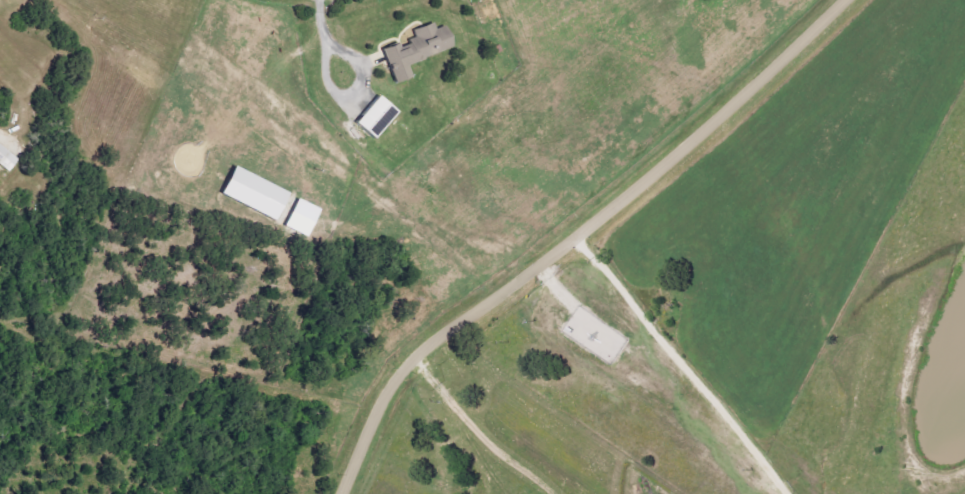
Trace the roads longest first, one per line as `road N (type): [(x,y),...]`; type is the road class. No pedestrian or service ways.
road 1 (residential): [(842,0),(641,185),(409,360),(373,411),(338,493)]

